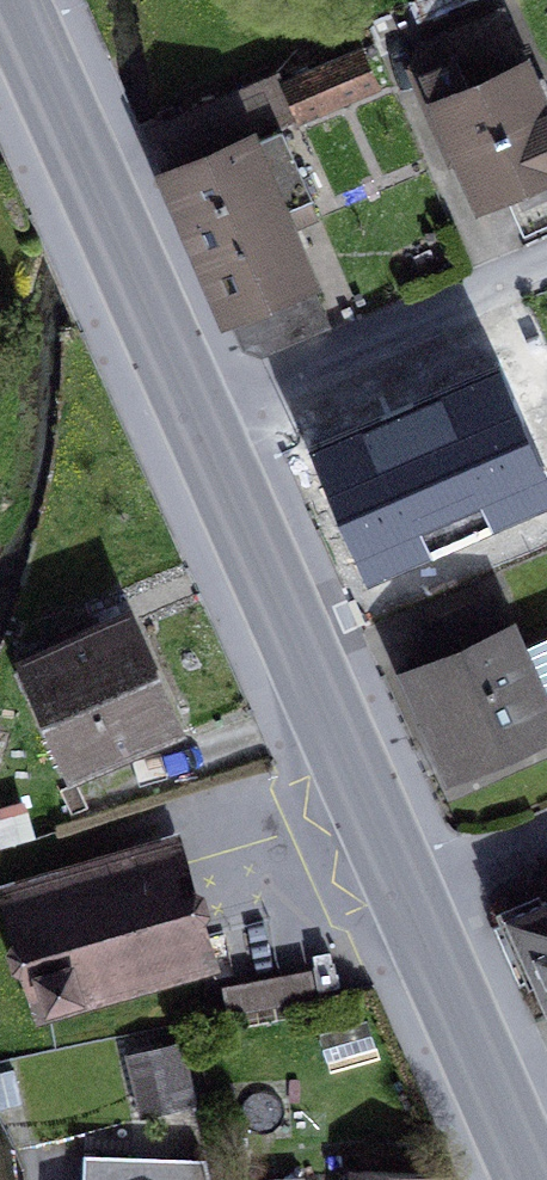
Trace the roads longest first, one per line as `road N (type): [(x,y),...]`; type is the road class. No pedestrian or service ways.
road 1 (primary): [(406,895),(195,419)]
road 2 (primary): [(195,419),(9,0)]
road 3 (residential): [(195,419),(546,268)]
road 4 (primary): [(532,1179),(406,895)]
road 5 (residential): [(546,835),(406,895)]

